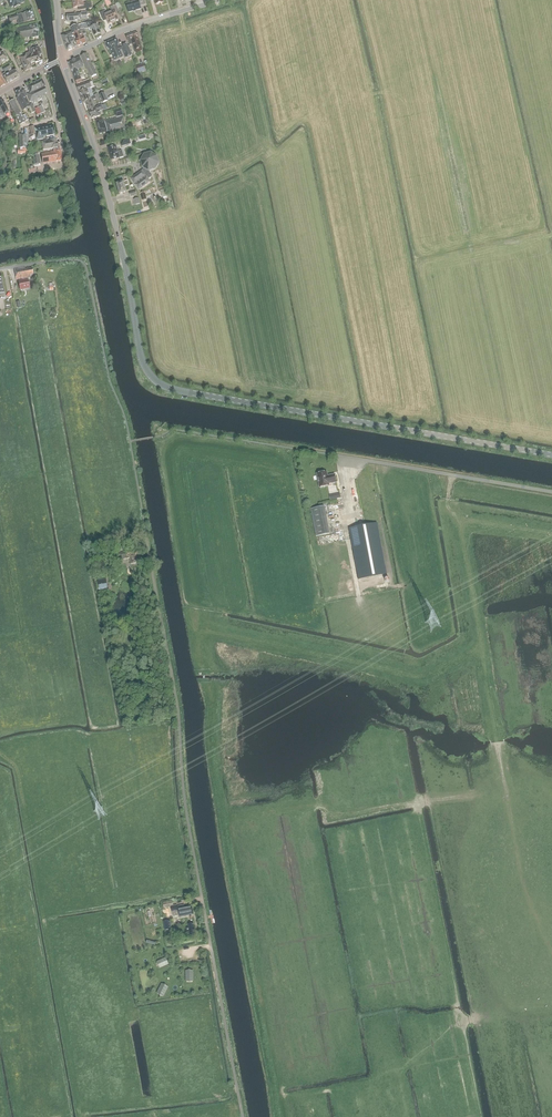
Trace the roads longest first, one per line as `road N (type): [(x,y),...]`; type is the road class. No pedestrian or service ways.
road 1 (tertiary): [(551,455),(193,393),(154,379),(142,359),(117,232),(62,59)]
road 2 (unclassified): [(551,492),(344,456)]
road 3 (tertiary): [(62,59),(216,0)]

